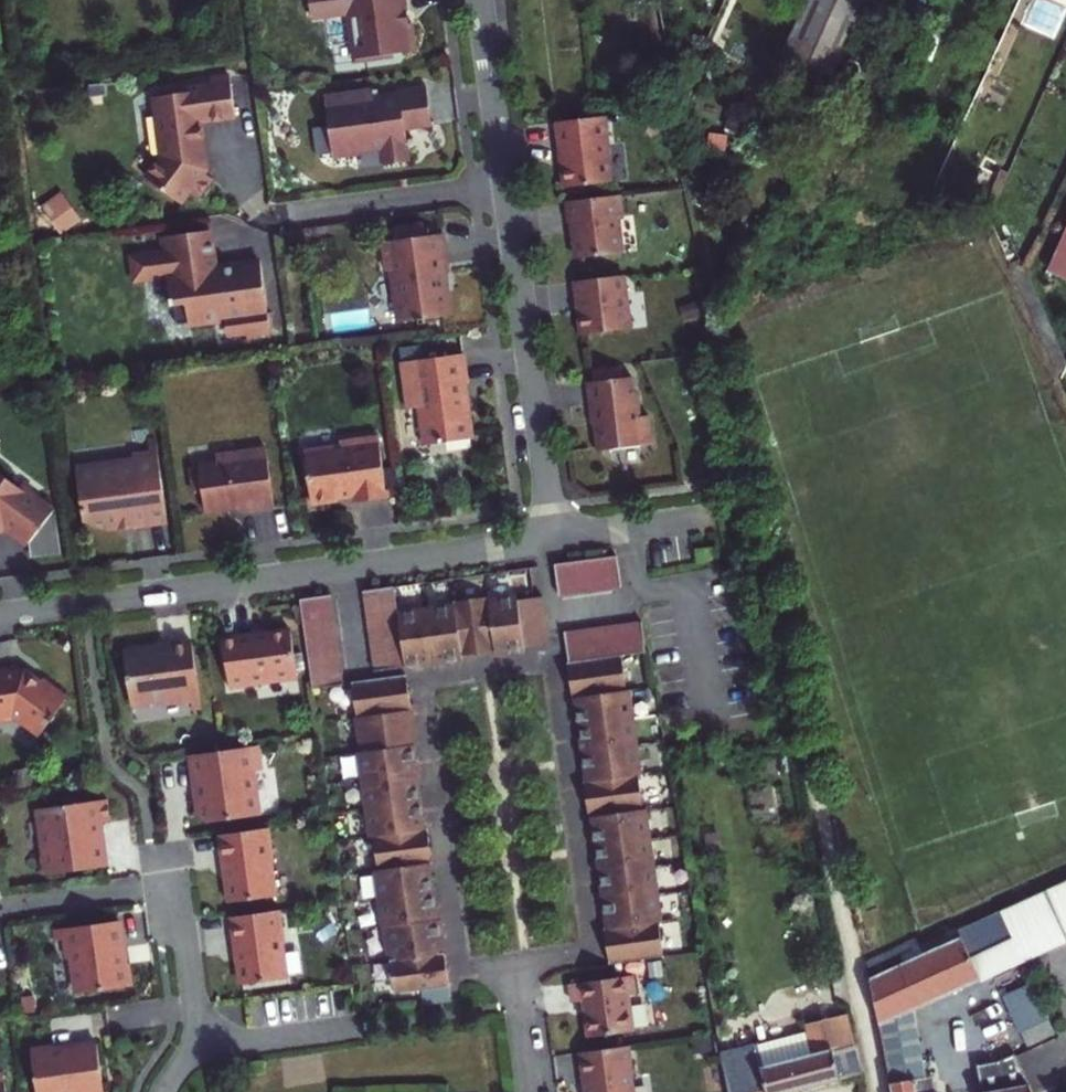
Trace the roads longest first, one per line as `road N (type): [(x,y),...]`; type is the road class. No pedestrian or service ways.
road 1 (residential): [(547,541),(0,616)]
road 2 (residential): [(480,0),(547,541)]
road 3 (residential): [(20,906),(174,883),(197,1051)]
road 4 (residential): [(197,1051),(355,1028)]
road 5 (residential): [(691,521),(547,541)]

